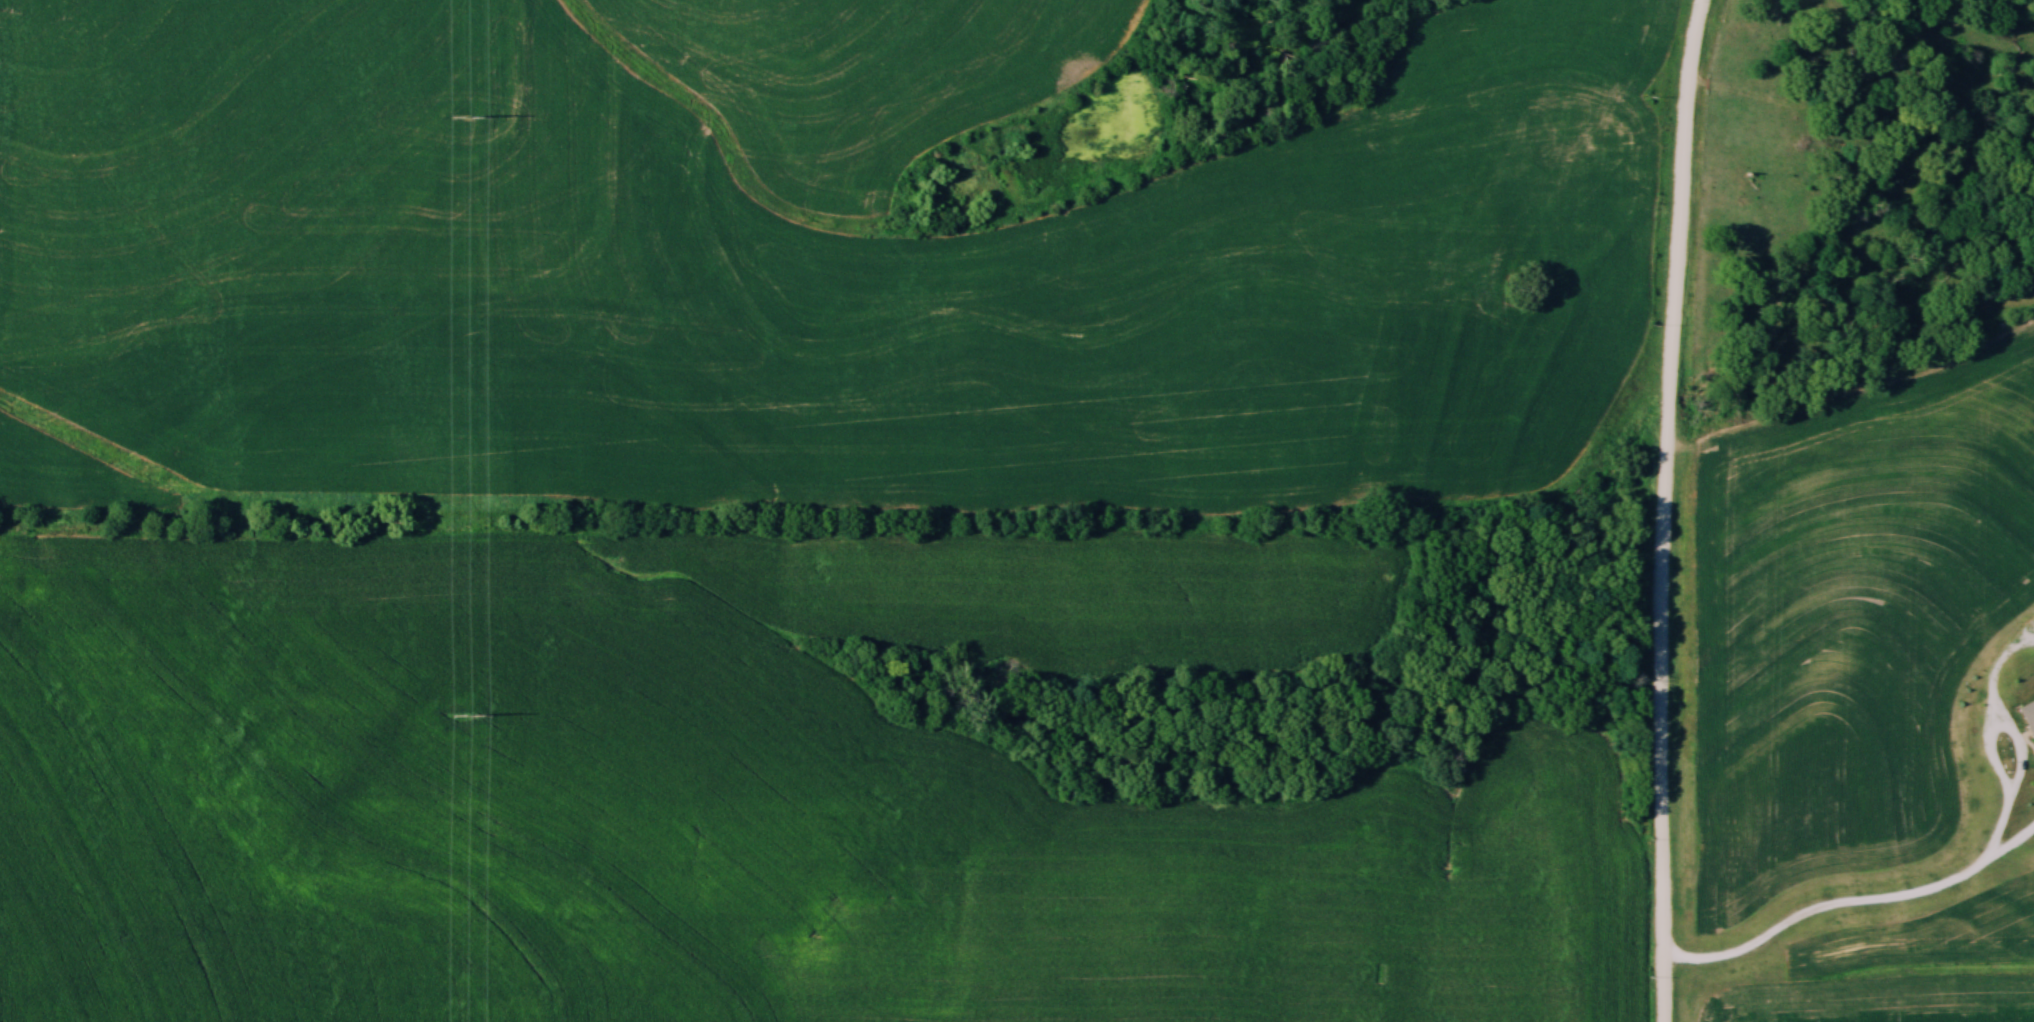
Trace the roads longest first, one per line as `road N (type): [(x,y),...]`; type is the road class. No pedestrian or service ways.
road 1 (residential): [(1666,1021),(1667,394),(1689,65),(1703,0)]

